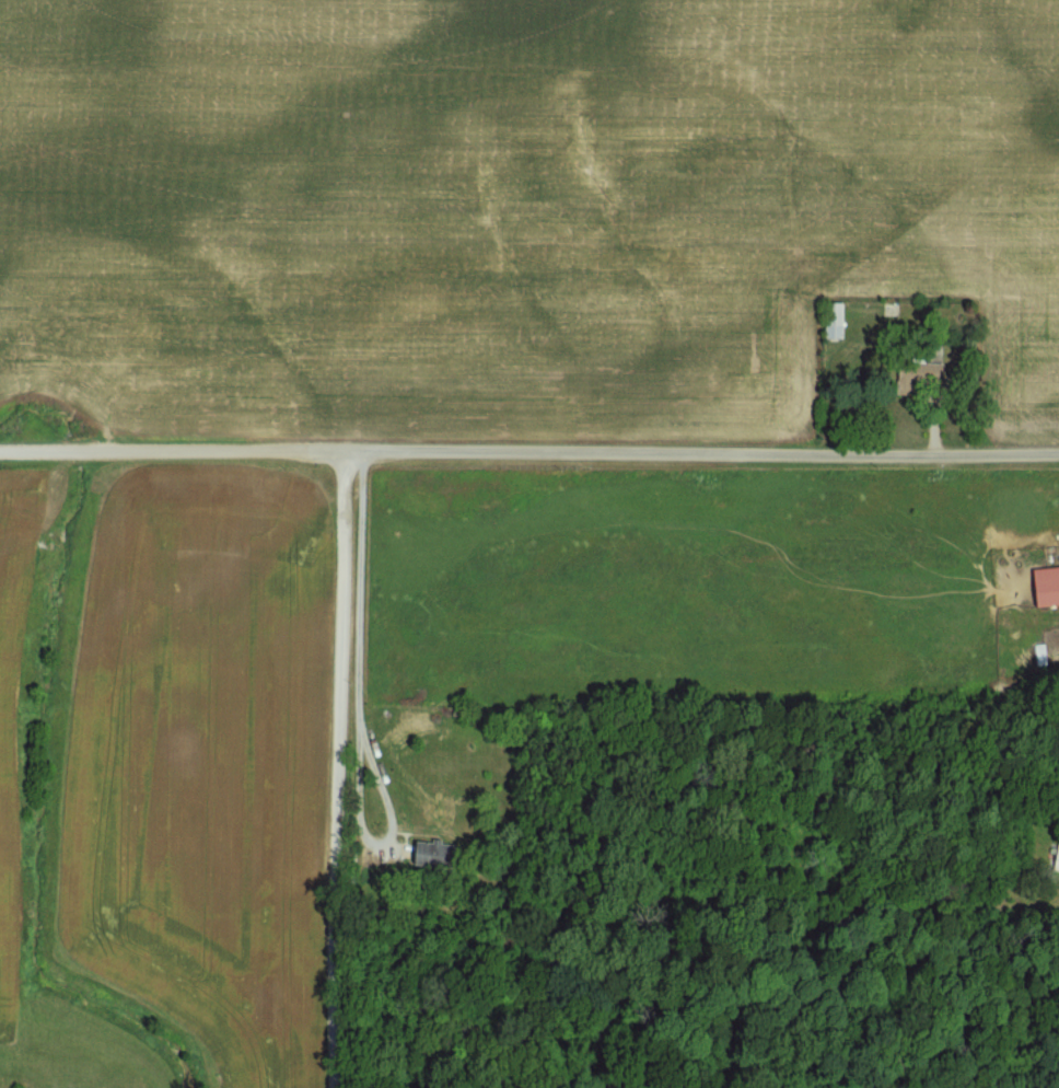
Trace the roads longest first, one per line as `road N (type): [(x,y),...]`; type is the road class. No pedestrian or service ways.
road 1 (residential): [(1058,453),(0,451)]

